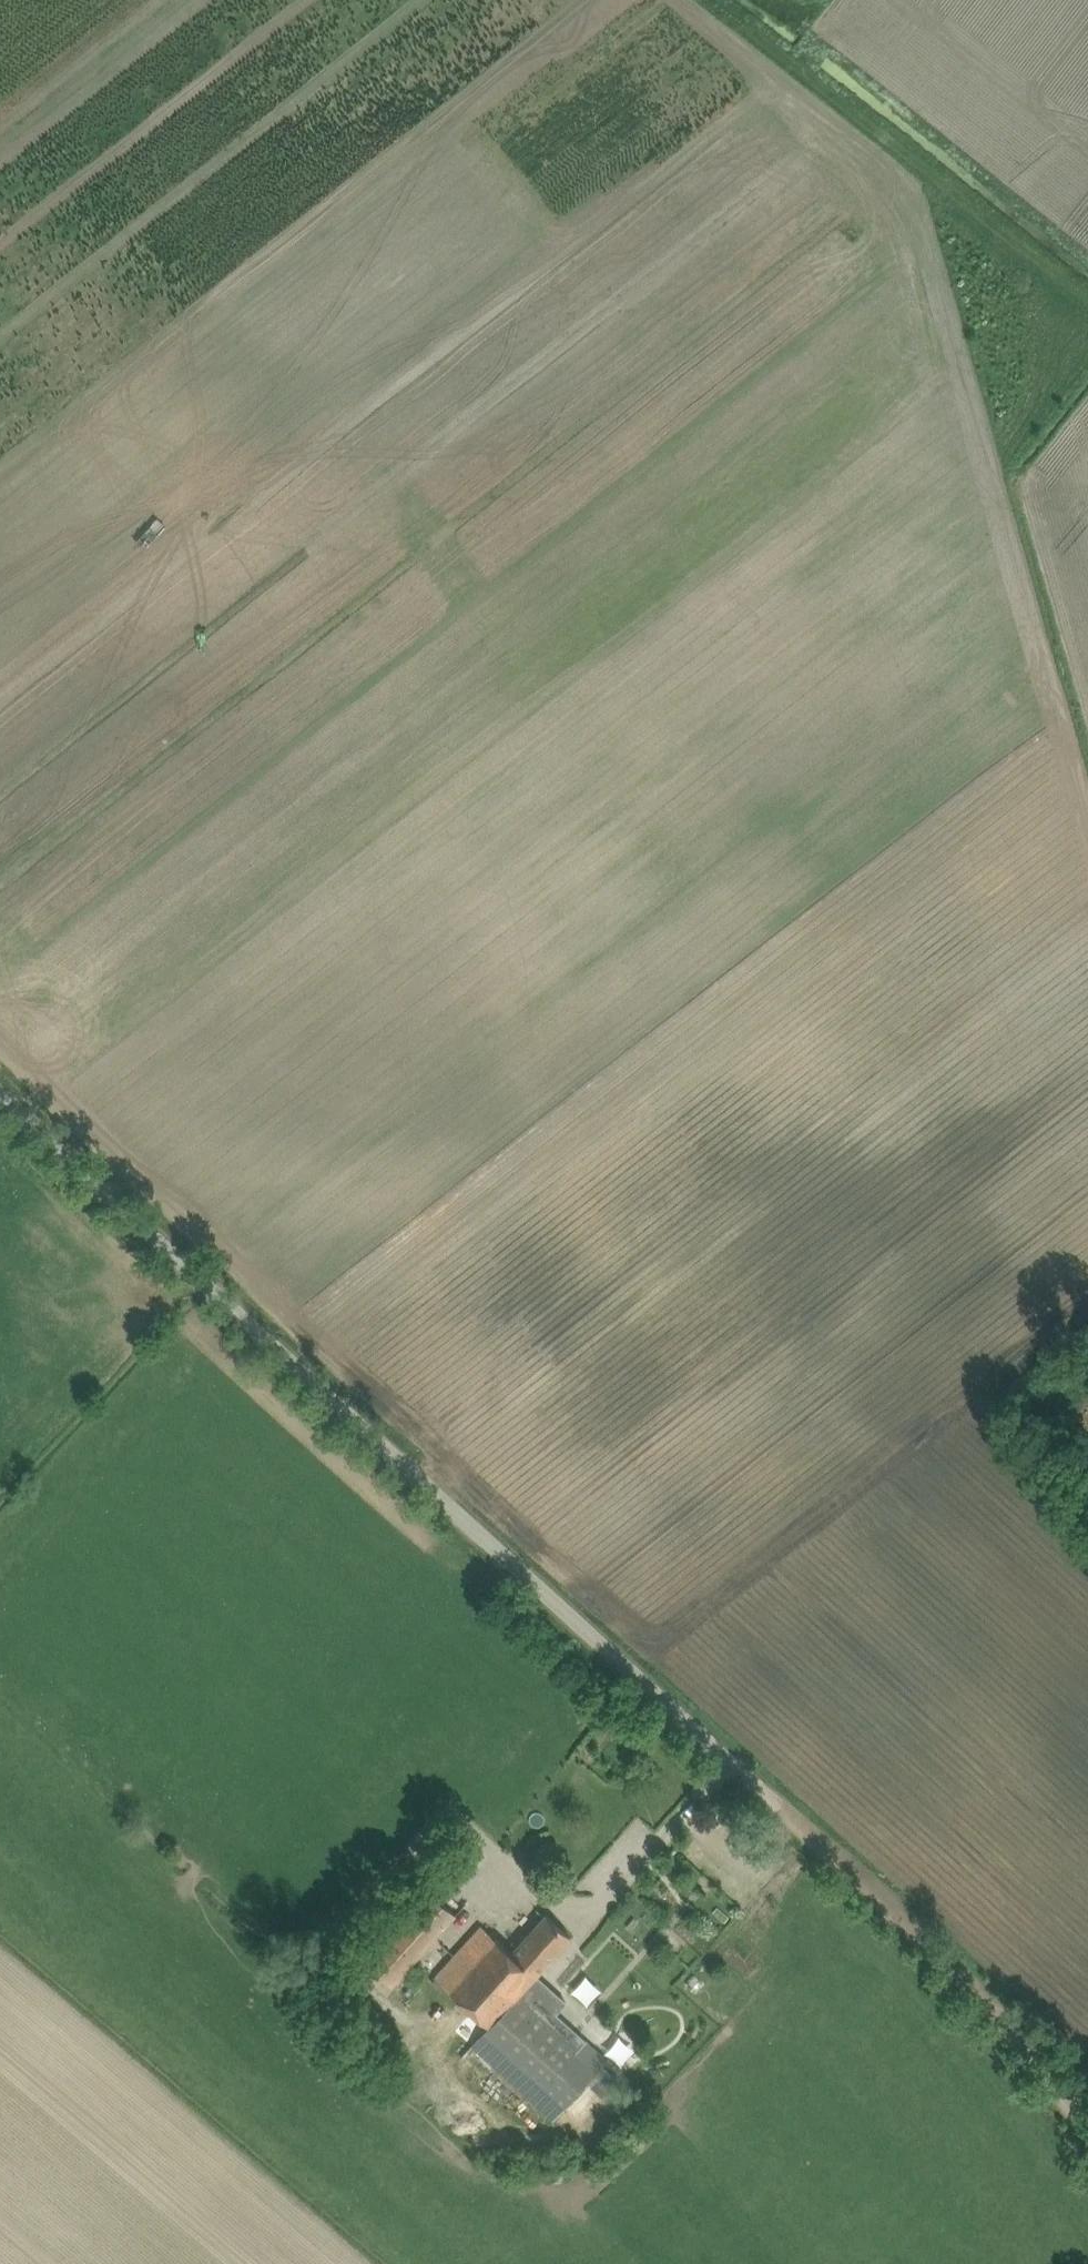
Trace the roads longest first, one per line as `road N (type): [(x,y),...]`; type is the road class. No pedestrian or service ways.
road 1 (unclassified): [(738,1772),(0,1110)]
road 2 (track): [(1087,2125),(950,1970),(738,1772)]

